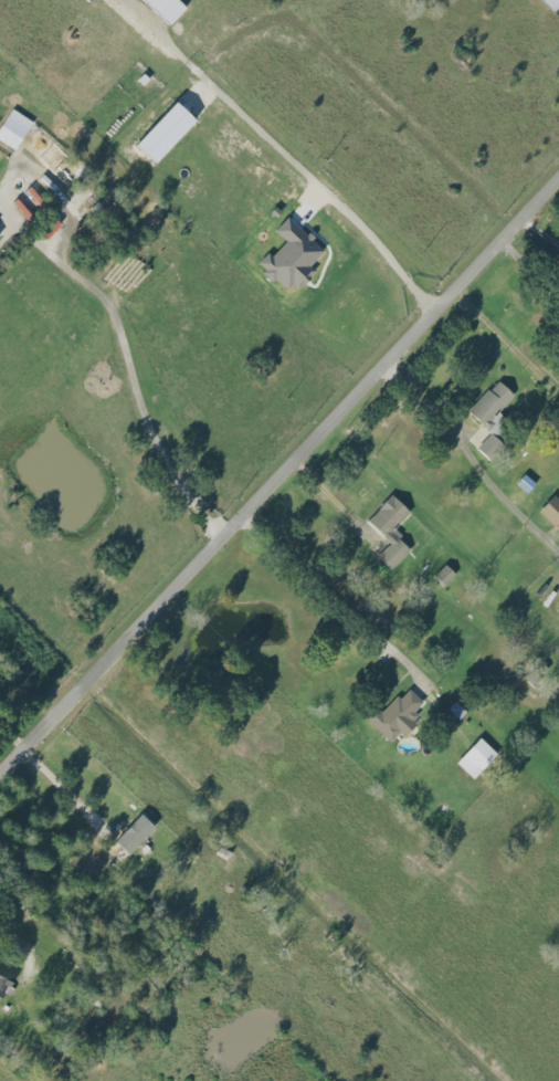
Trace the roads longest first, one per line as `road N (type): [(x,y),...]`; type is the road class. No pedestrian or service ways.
road 1 (residential): [(0,776),(558,179)]

